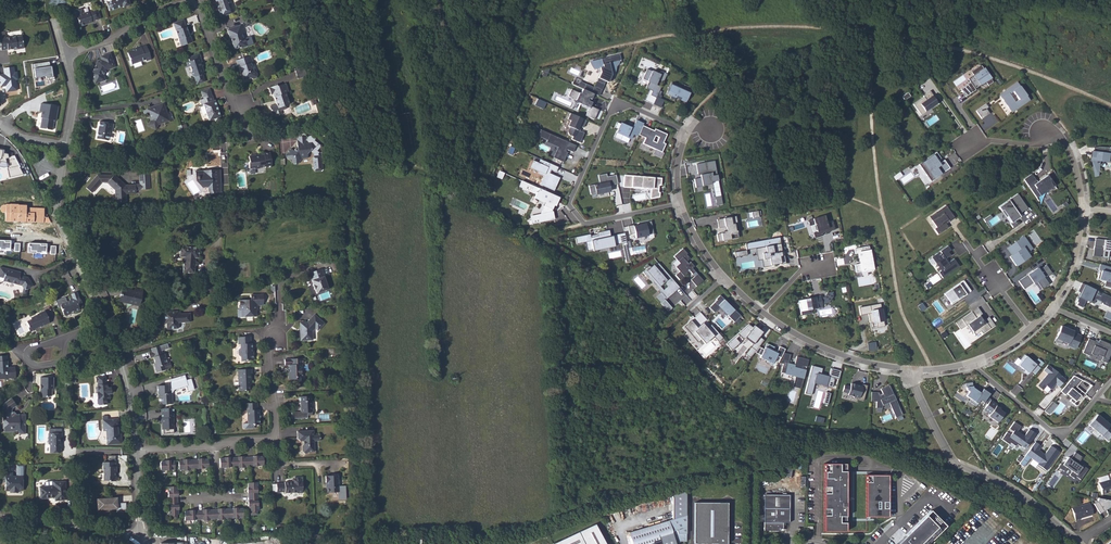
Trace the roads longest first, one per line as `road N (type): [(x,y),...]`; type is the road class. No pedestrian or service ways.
road 1 (track): [(423,171),(378,507),(375,520),(355,530)]
road 2 (residential): [(680,203),(588,223),(569,203),(612,111),(629,106),(688,130)]
road 3 (residential): [(916,371),(952,462),(1058,524)]
road 4 (residential): [(106,324),(55,218),(64,148)]
road 5 (residential): [(970,362),(1059,432),(1110,382)]
road 6 (residential): [(224,146),(252,139),(198,0)]
road 7 (residential): [(761,312),(842,355),(916,371)]
road 8 (residential): [(142,537),(0,521)]
road 9 (residential): [(680,203),(708,258),(761,312)]
road 10 (residential): [(189,0),(64,55)]
road 11 (residential): [(137,450),(123,366),(106,324)]

